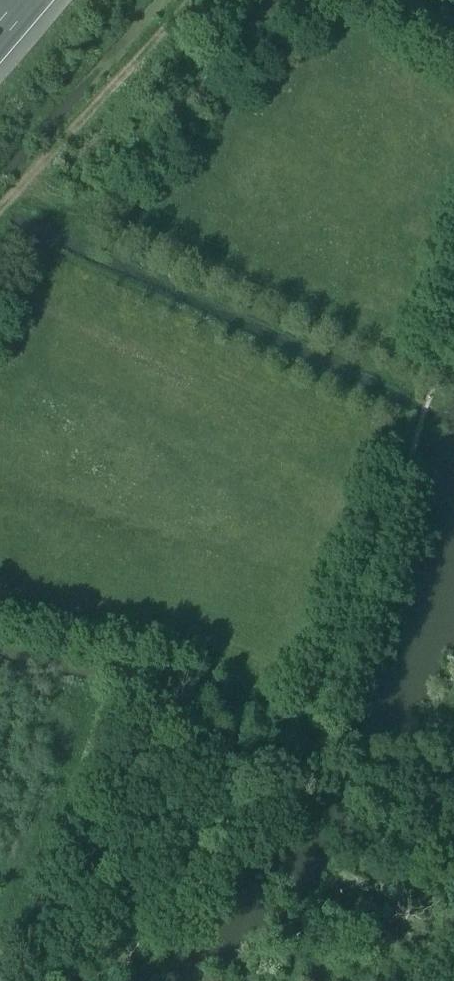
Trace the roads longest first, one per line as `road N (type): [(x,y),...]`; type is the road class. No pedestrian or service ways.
road 1 (track): [(0,213),(191,0)]

